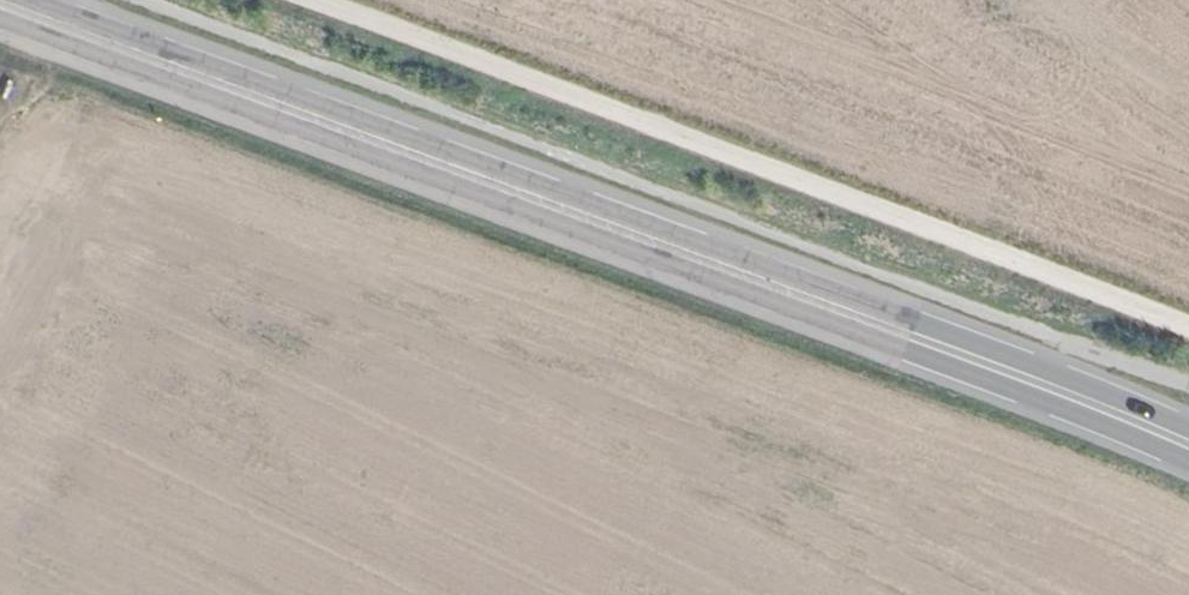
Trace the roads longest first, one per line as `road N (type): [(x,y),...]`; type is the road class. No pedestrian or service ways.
road 1 (primary): [(15,0),(1188,444)]
road 2 (track): [(313,0),(862,191),(1188,330)]

